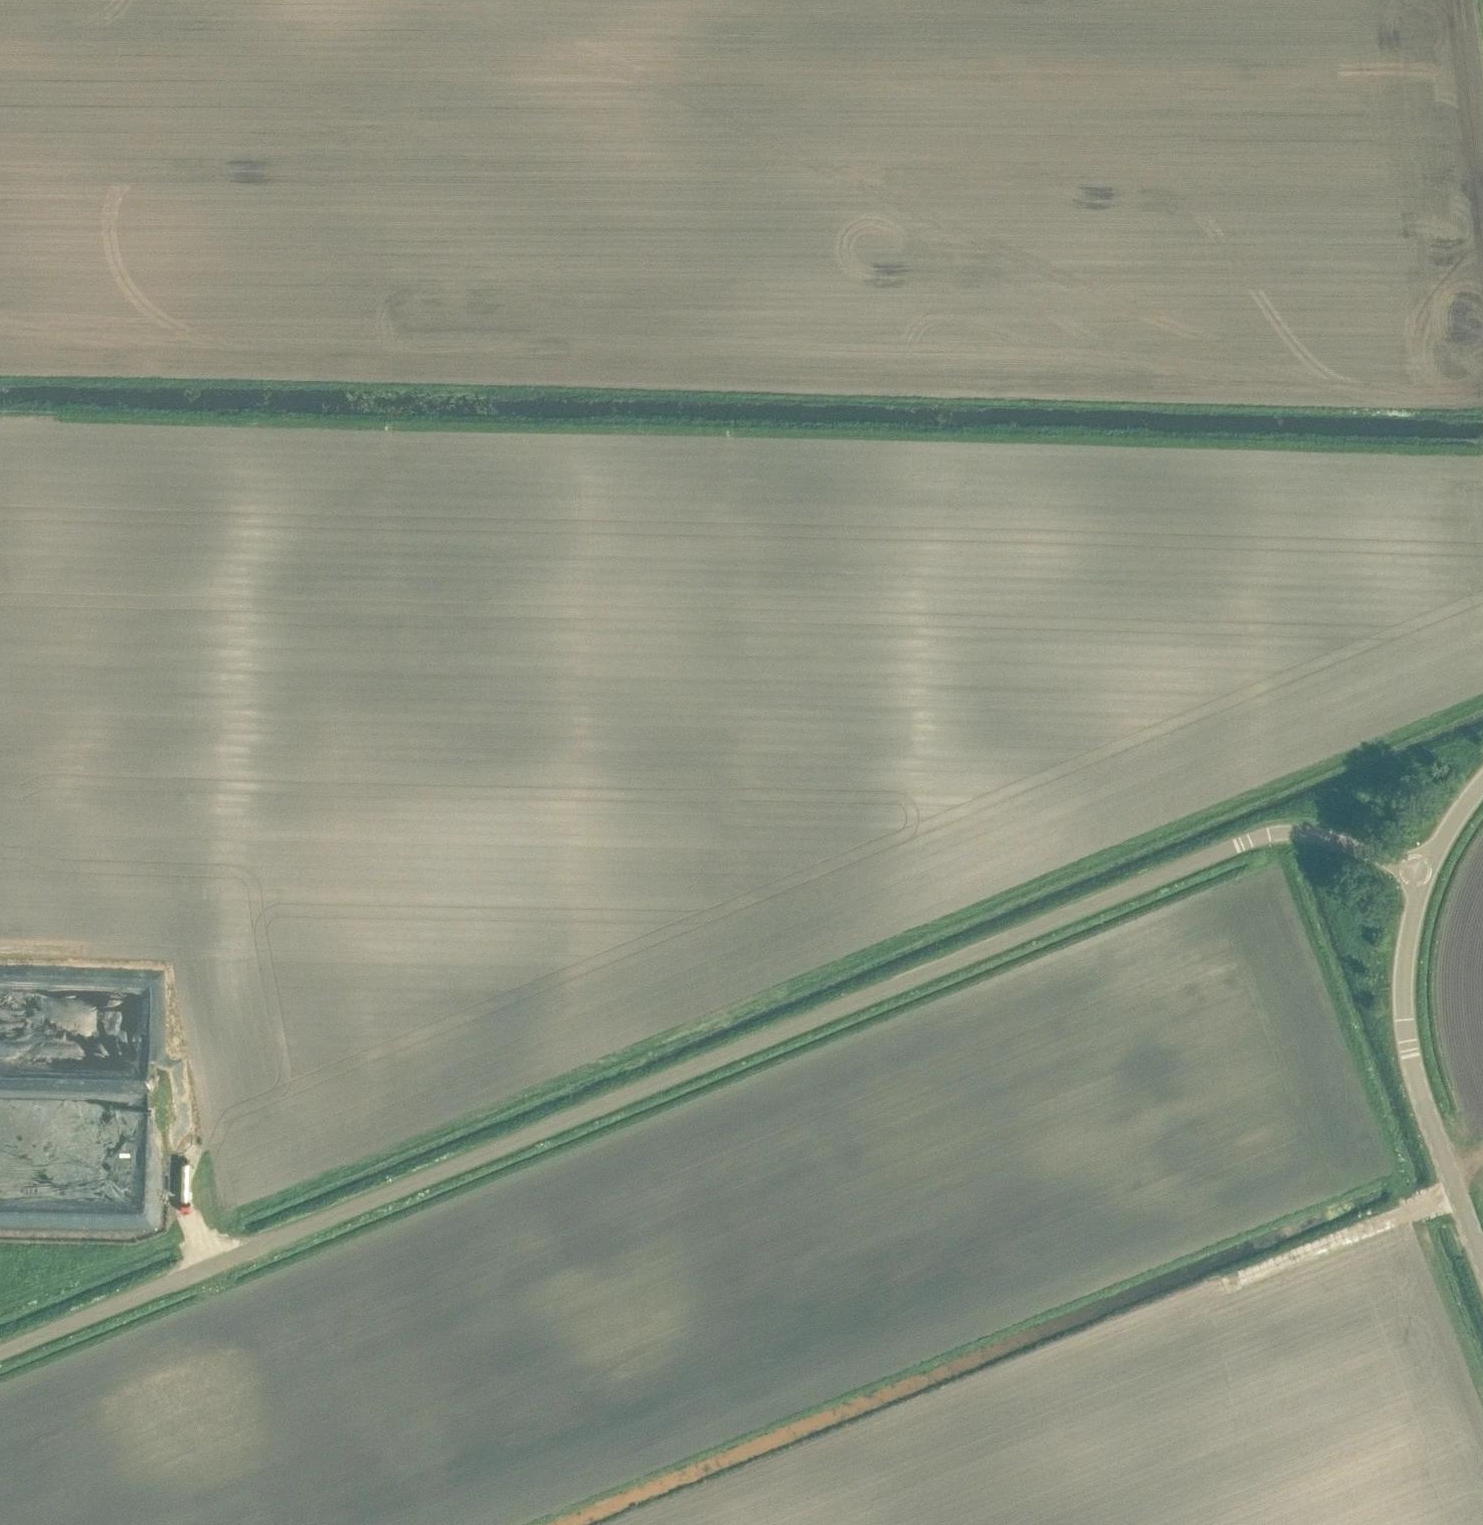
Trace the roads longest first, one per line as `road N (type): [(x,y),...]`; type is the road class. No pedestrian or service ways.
road 1 (unclassified): [(0,1350),(1232,845),(1293,833),(1325,838),(1421,878)]
road 2 (unclassified): [(1482,1264),(1402,1023),(1405,949),(1421,878)]

